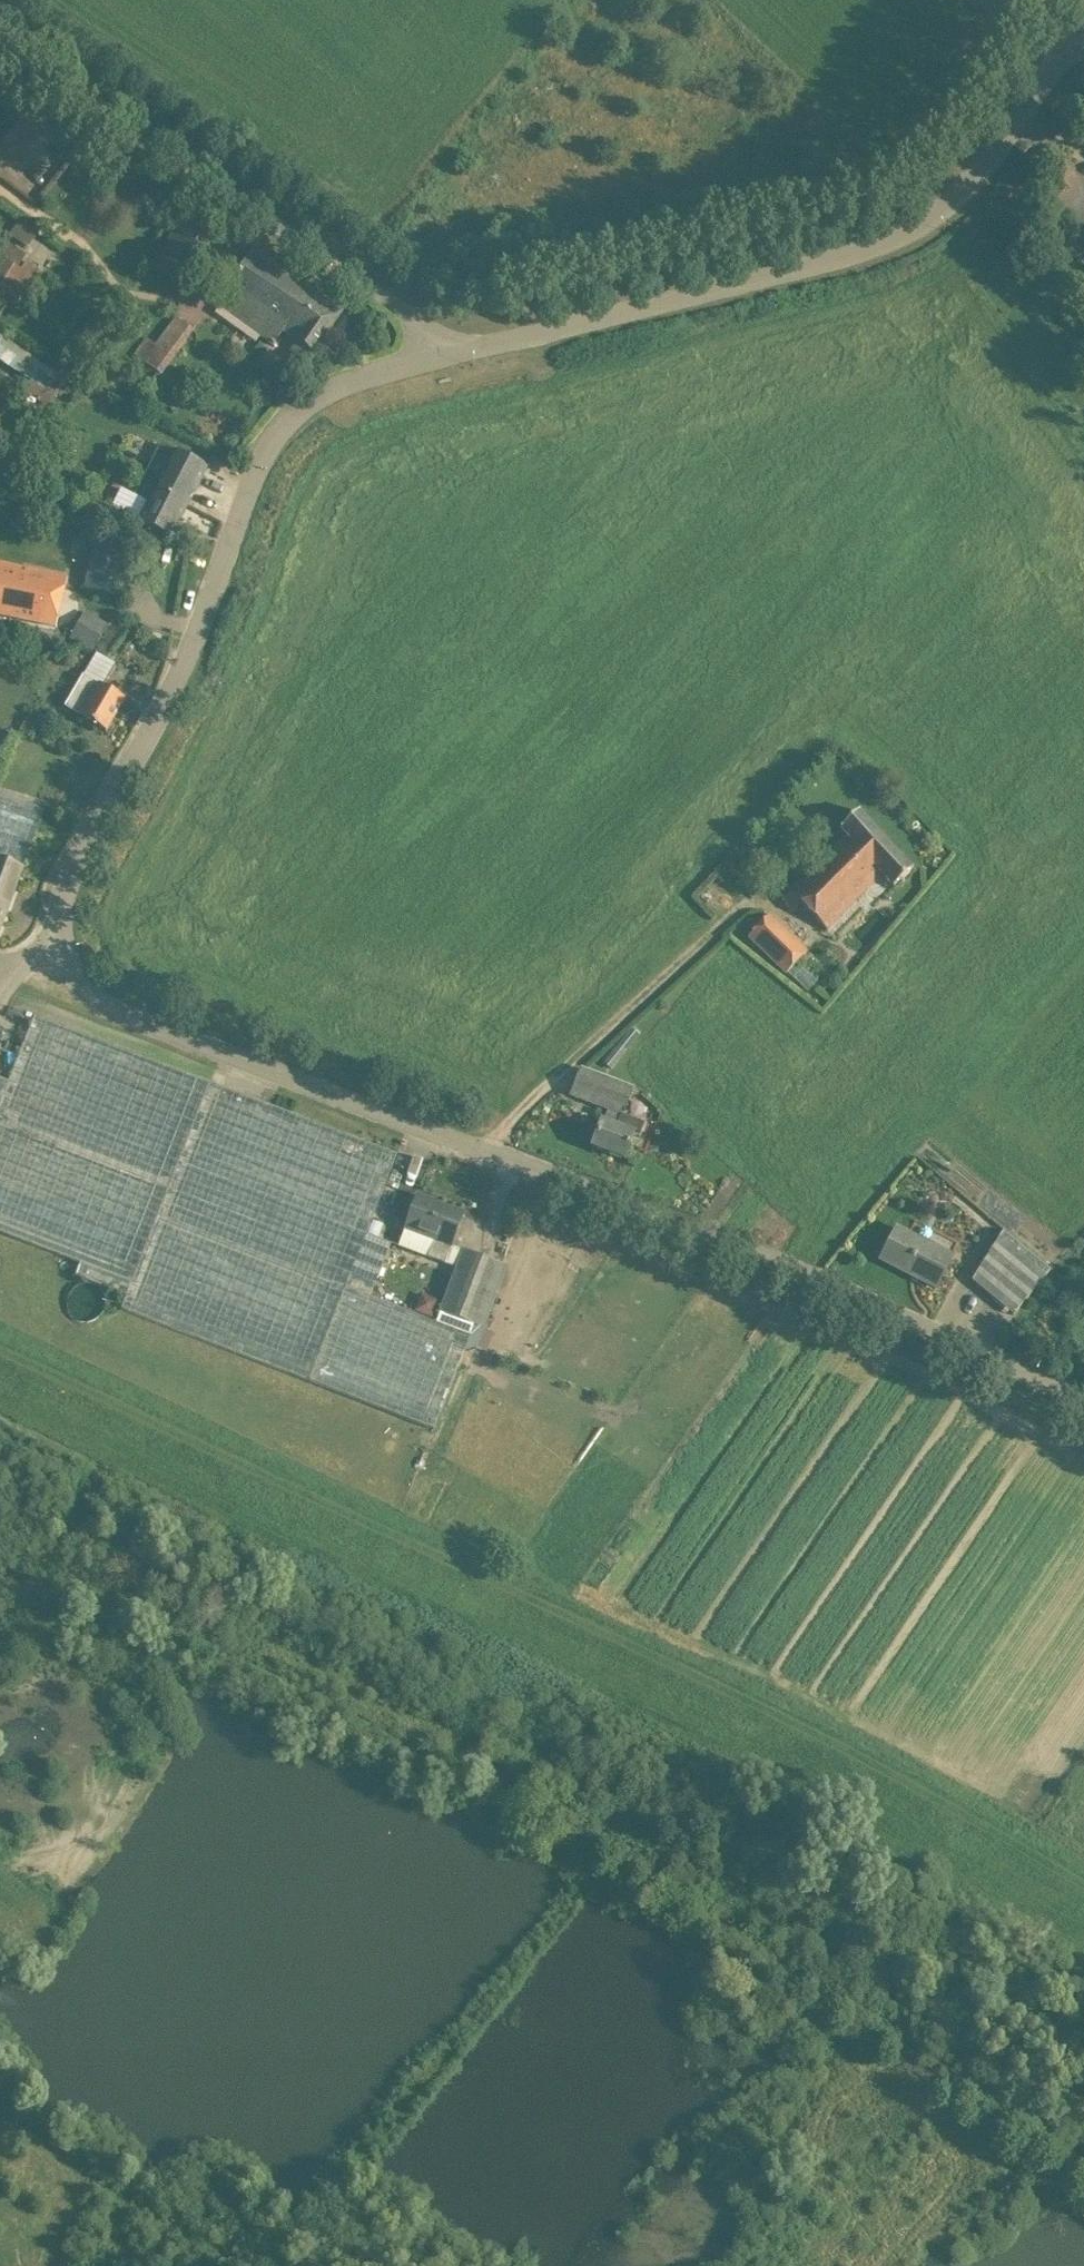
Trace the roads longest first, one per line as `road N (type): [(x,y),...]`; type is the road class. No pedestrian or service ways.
road 1 (unclassified): [(1083,1404),(676,1220),(169,1031),(100,998),(63,961),(59,925),(72,874),(201,633),(270,446),(305,410),(345,389),(459,354)]
road 2 (unclassified): [(459,354),(829,256),(912,226),(961,196),(1083,24)]
road 3 (unclassified): [(459,354),(0,27)]

